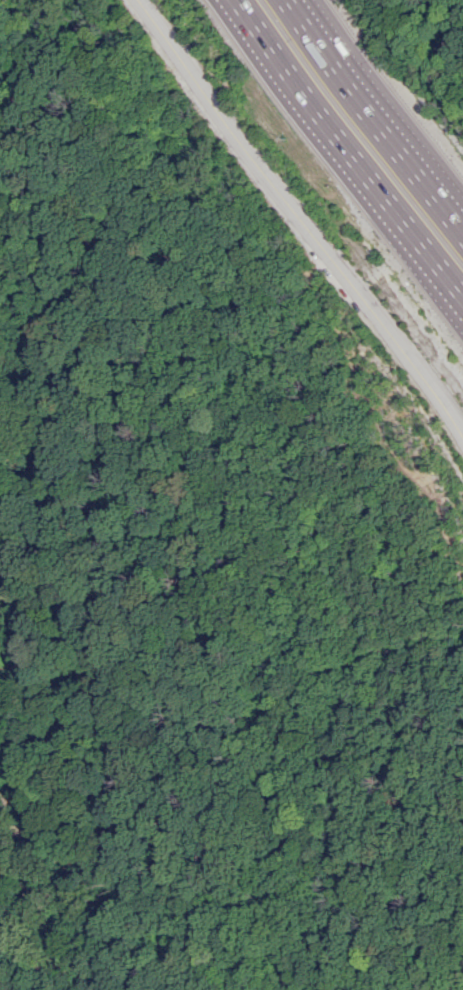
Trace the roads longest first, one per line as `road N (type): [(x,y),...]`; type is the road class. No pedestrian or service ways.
road 1 (residential): [(146,0),(396,348),(462,459)]
road 2 (motorway): [(241,0),(462,311)]
road 3 (motorway): [(462,245),(287,0)]

